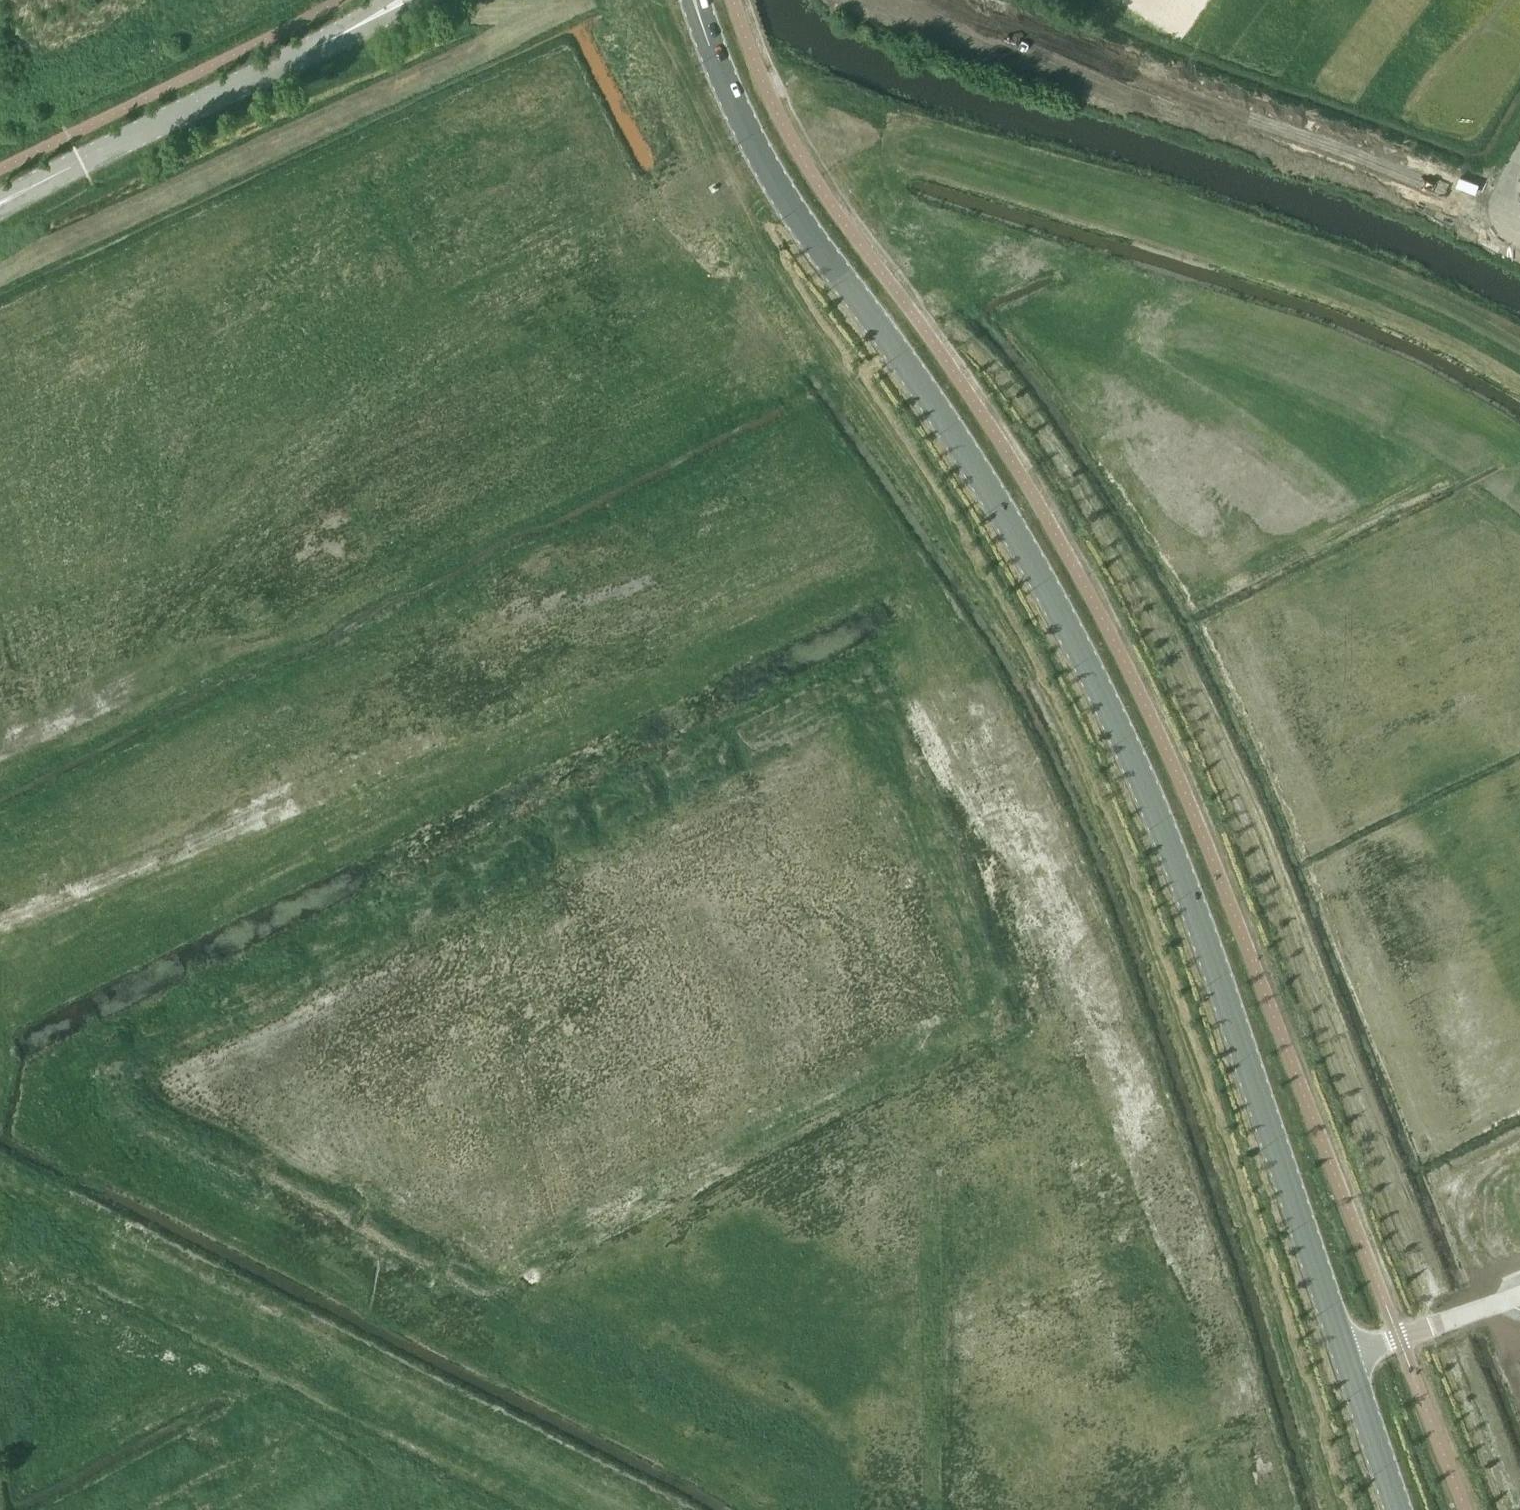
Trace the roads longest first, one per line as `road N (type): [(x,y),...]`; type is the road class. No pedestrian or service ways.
road 1 (secondary): [(1399,1509),(1146,793),(1027,553),(941,414),(762,161),(695,0)]

